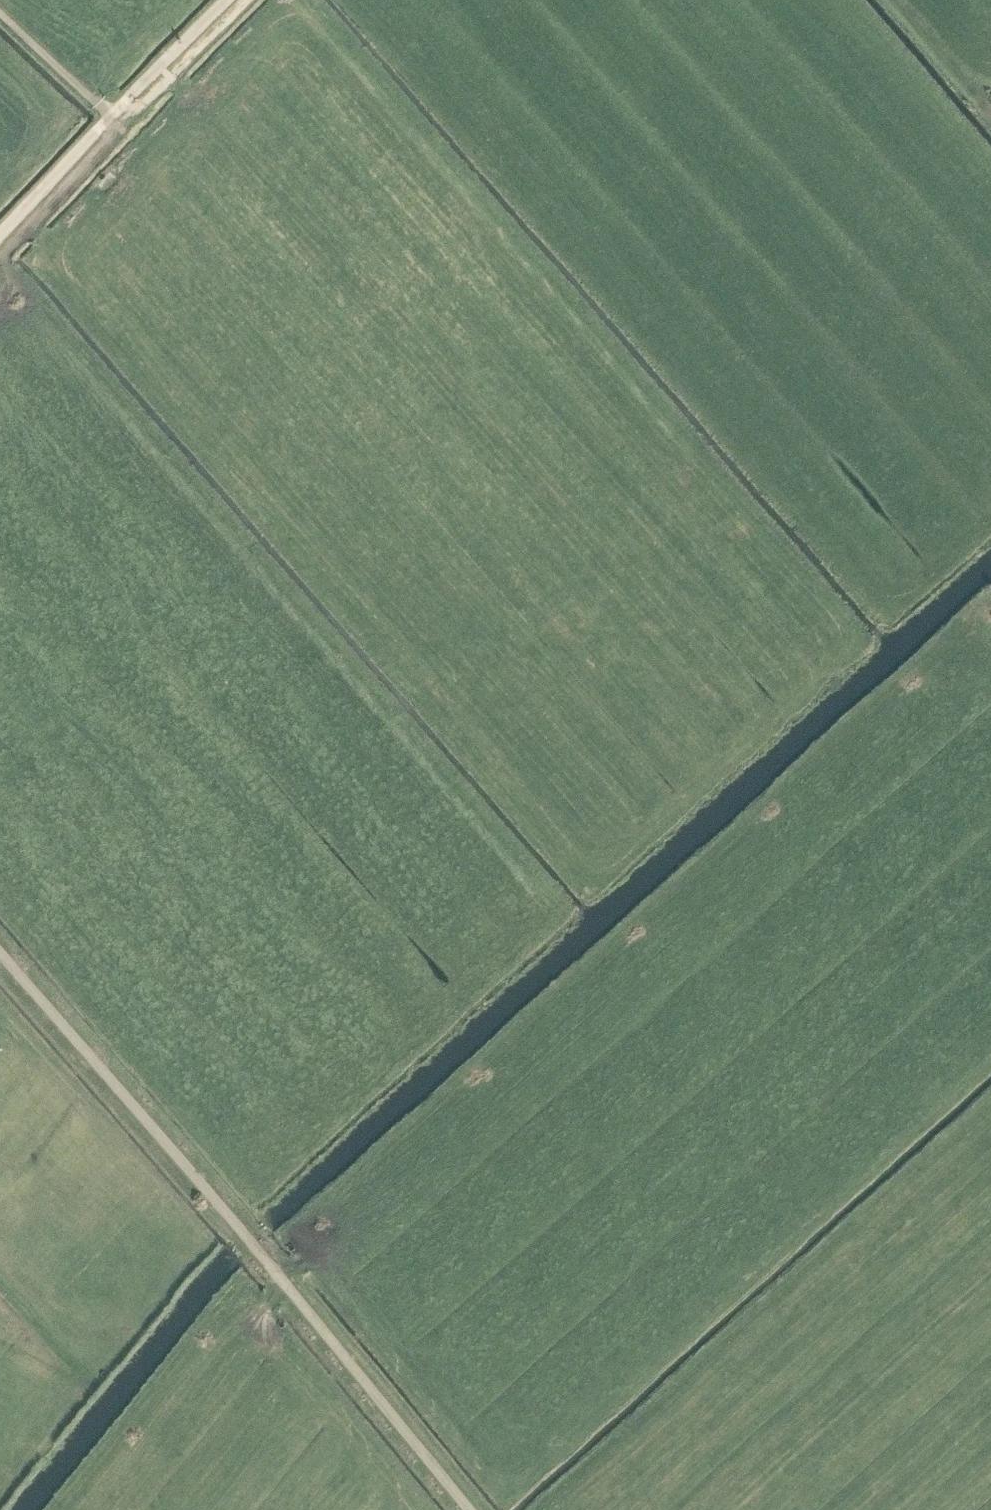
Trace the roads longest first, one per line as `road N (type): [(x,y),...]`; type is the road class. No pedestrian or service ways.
road 1 (unclassified): [(470,1509),(0,953)]

